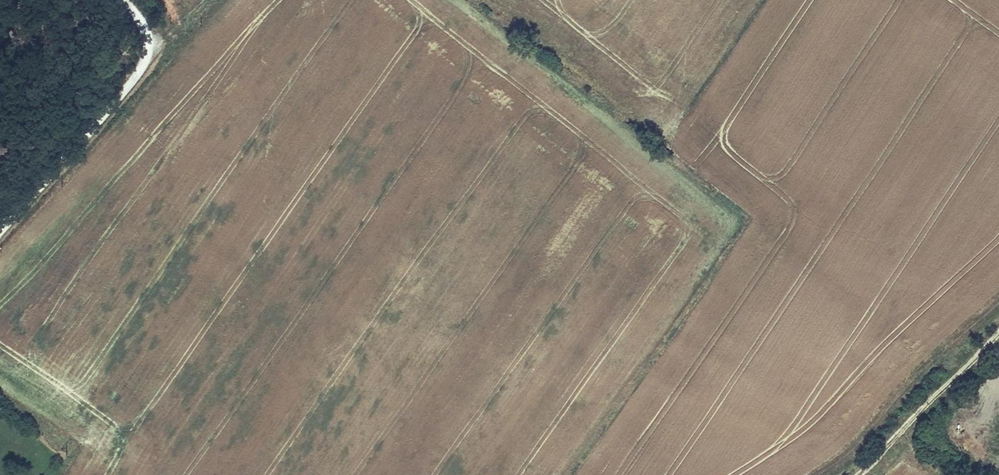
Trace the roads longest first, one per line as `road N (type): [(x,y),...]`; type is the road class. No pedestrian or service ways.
road 1 (unclassified): [(123,0),(146,38),(143,64),(0,232)]
road 2 (track): [(859,474),(998,327)]

